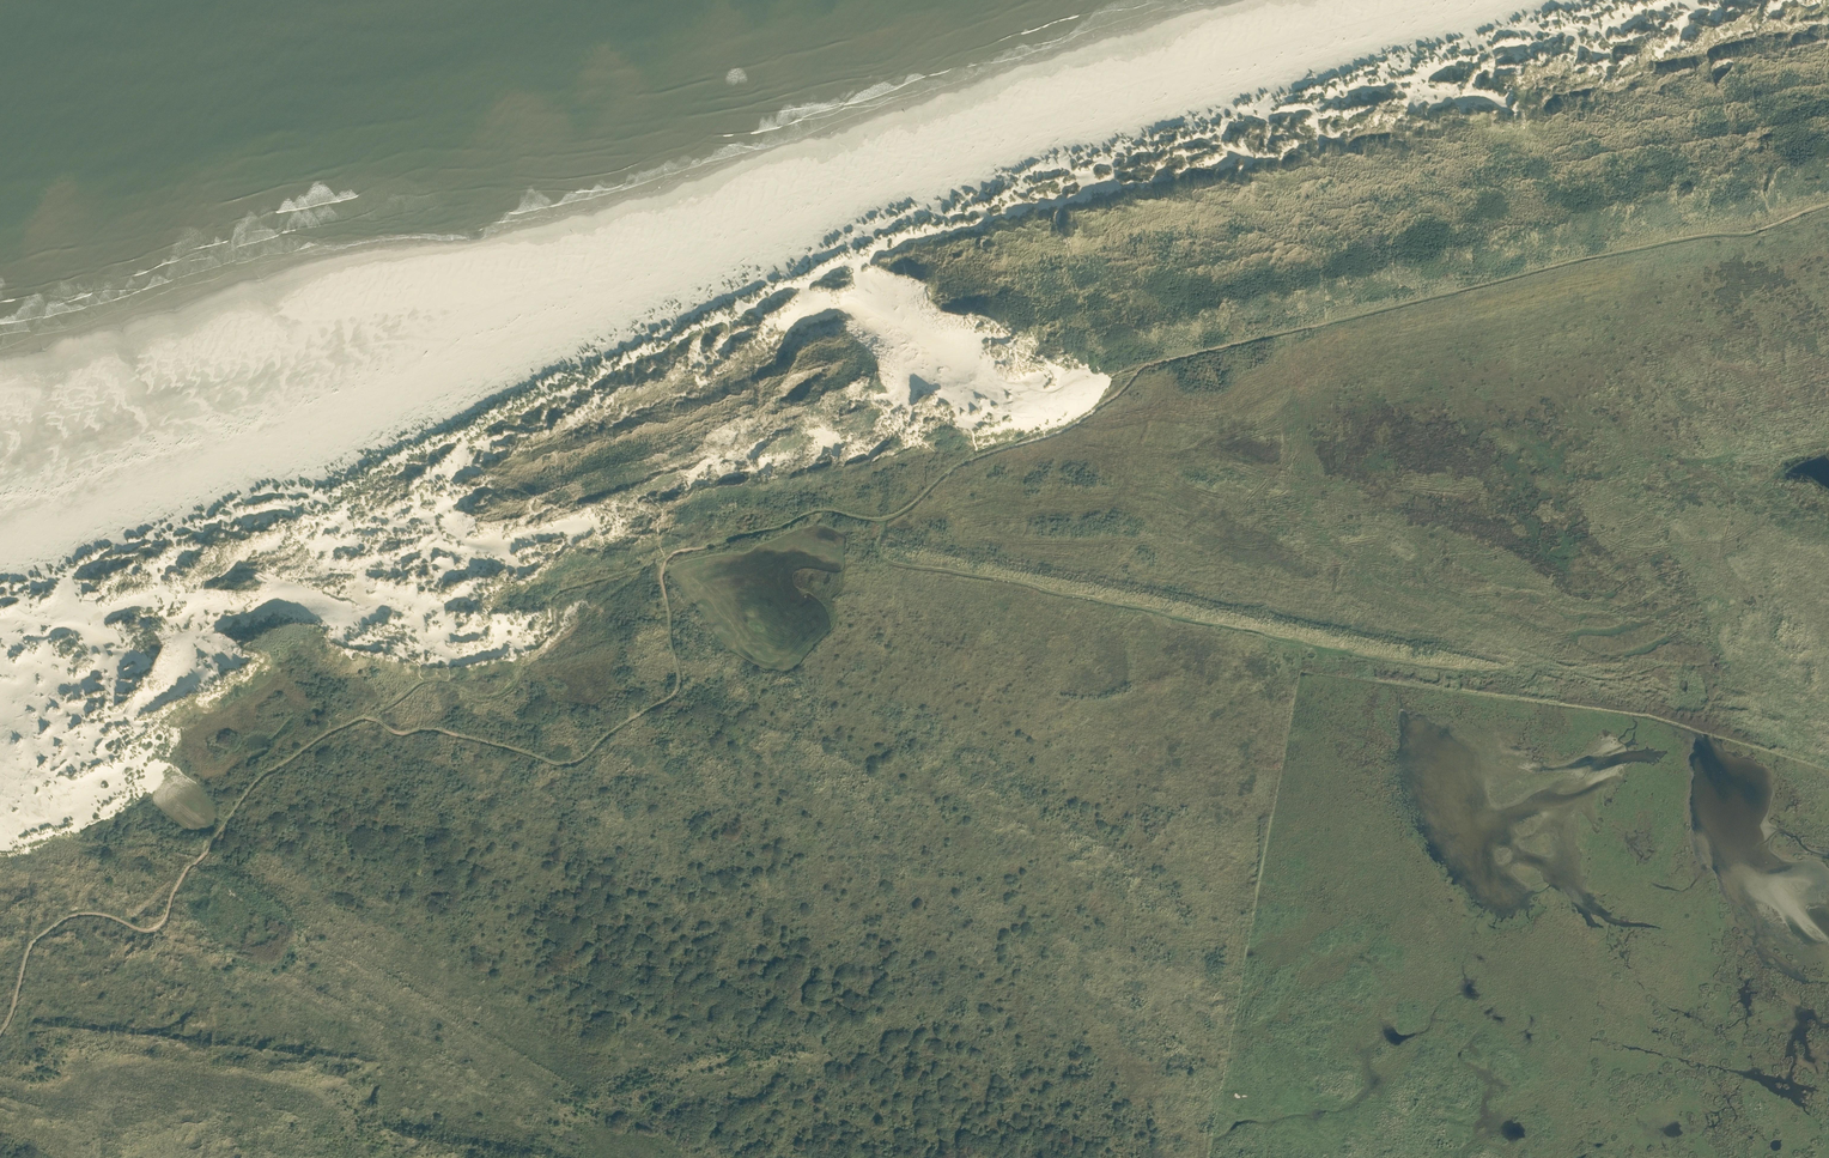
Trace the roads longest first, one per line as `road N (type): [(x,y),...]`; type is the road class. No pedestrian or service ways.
road 1 (track): [(666,559),(815,512),(888,519),(961,465),(1076,424),(1152,364),(1552,267),(1697,237),(1755,233),(1828,205)]
road 2 (track): [(0,1034),(30,945),(72,915),(159,927),(180,879),(257,780),(362,718)]
road 3 (track): [(666,559),(661,574),(679,688),(580,761),(548,762),(440,732),(396,734),(362,718)]

